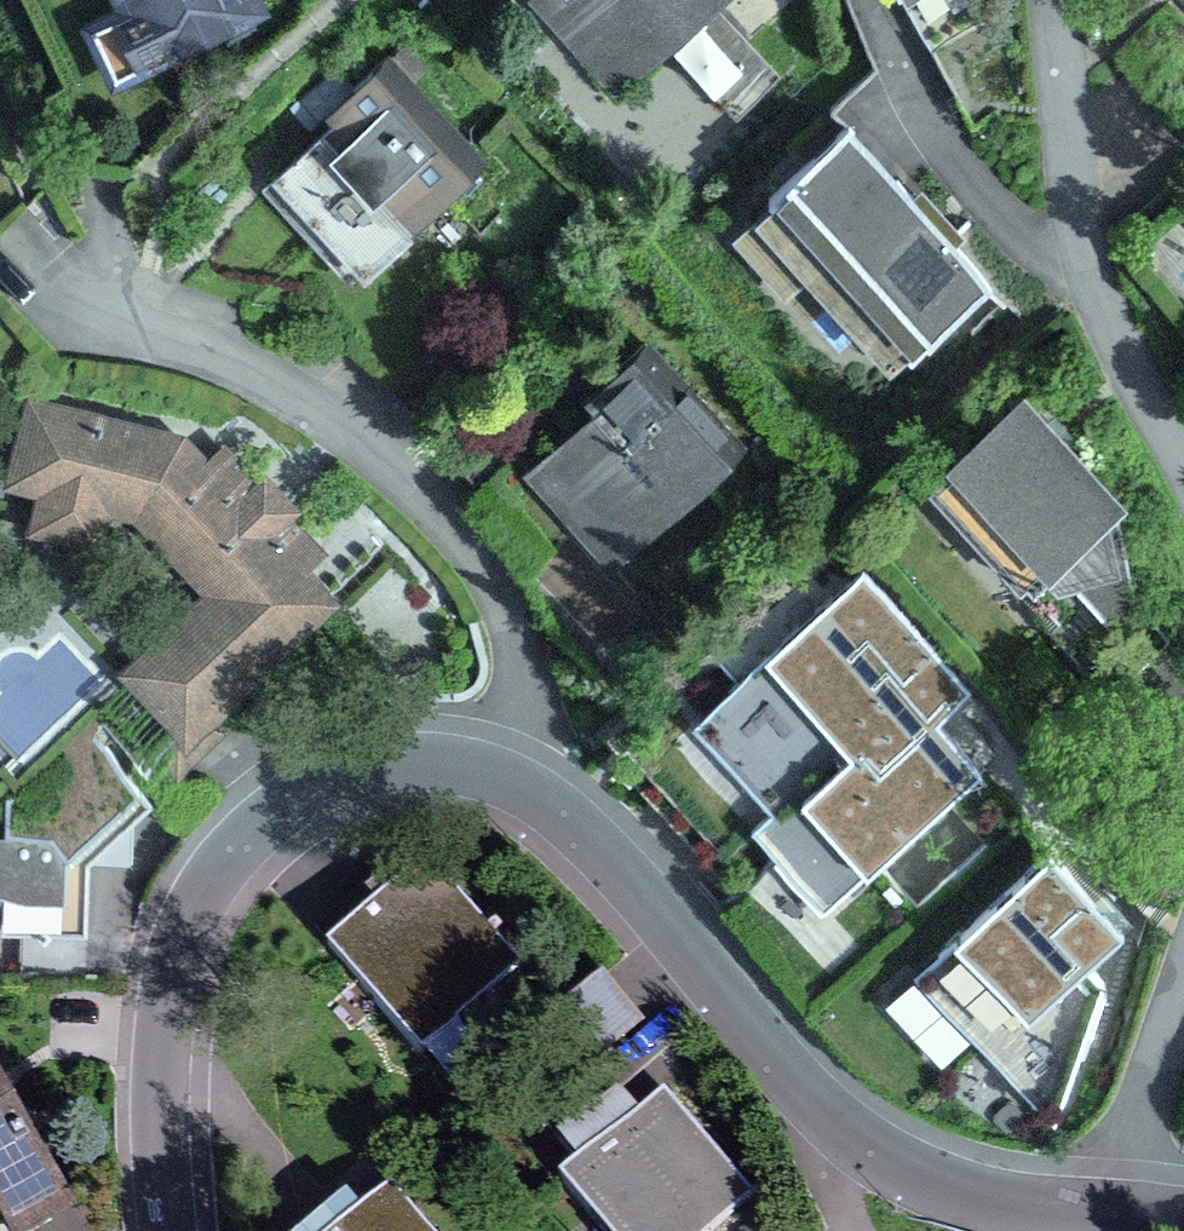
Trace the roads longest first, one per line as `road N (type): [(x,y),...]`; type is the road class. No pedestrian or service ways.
road 1 (residential): [(502,772),(567,814),(636,885),(834,1117),(944,1188),(1105,1217)]
road 2 (residential): [(168,1230),(158,1128),(161,1039),(172,961),(206,884),(277,808),(358,765),(434,758),(502,772)]
road 3 (residential): [(502,772),(517,665),(501,596),(446,523),(340,425),(199,352),(86,308)]
road 4 (residential): [(1183,458),(1089,273),(1062,0)]
road 5 (residential): [(1105,1217),(1183,996)]

